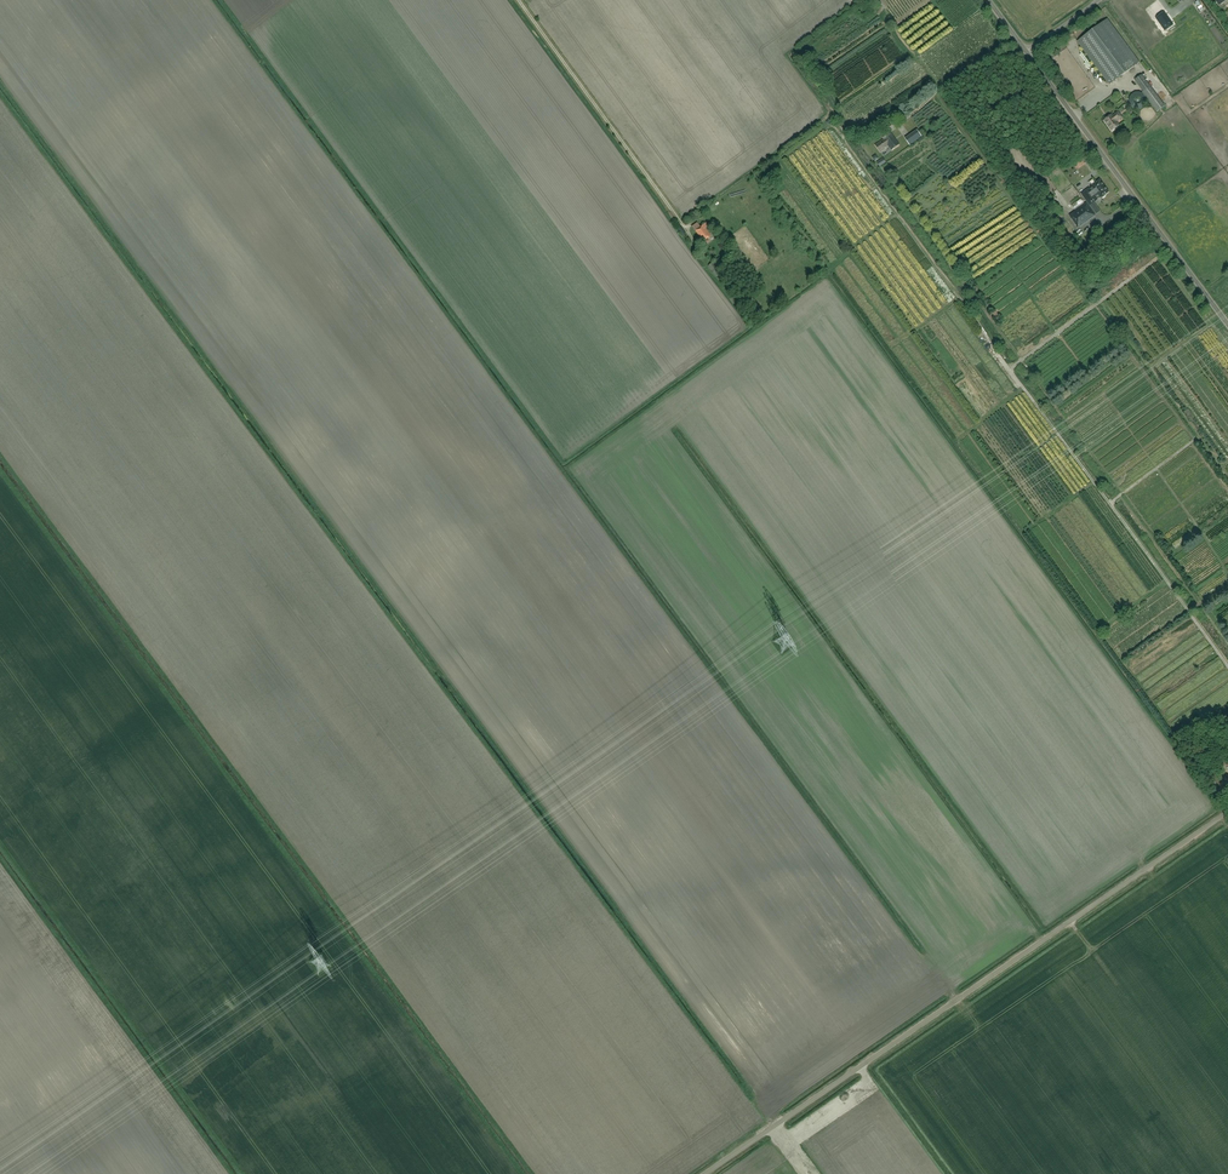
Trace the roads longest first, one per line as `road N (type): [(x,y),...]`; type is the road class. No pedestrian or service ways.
road 1 (track): [(844,143),(1227,667)]
road 2 (unclassified): [(705,1173),(1227,811)]
road 3 (unclassified): [(1227,324),(1027,51)]
road 4 (track): [(1172,247),(1010,369)]

